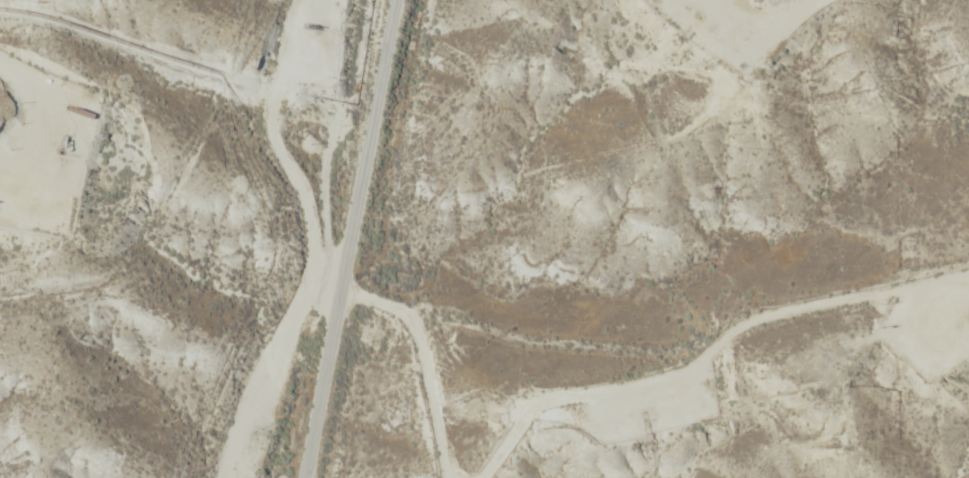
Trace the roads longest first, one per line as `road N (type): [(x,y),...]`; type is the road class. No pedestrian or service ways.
road 1 (residential): [(306,477),(396,0)]

